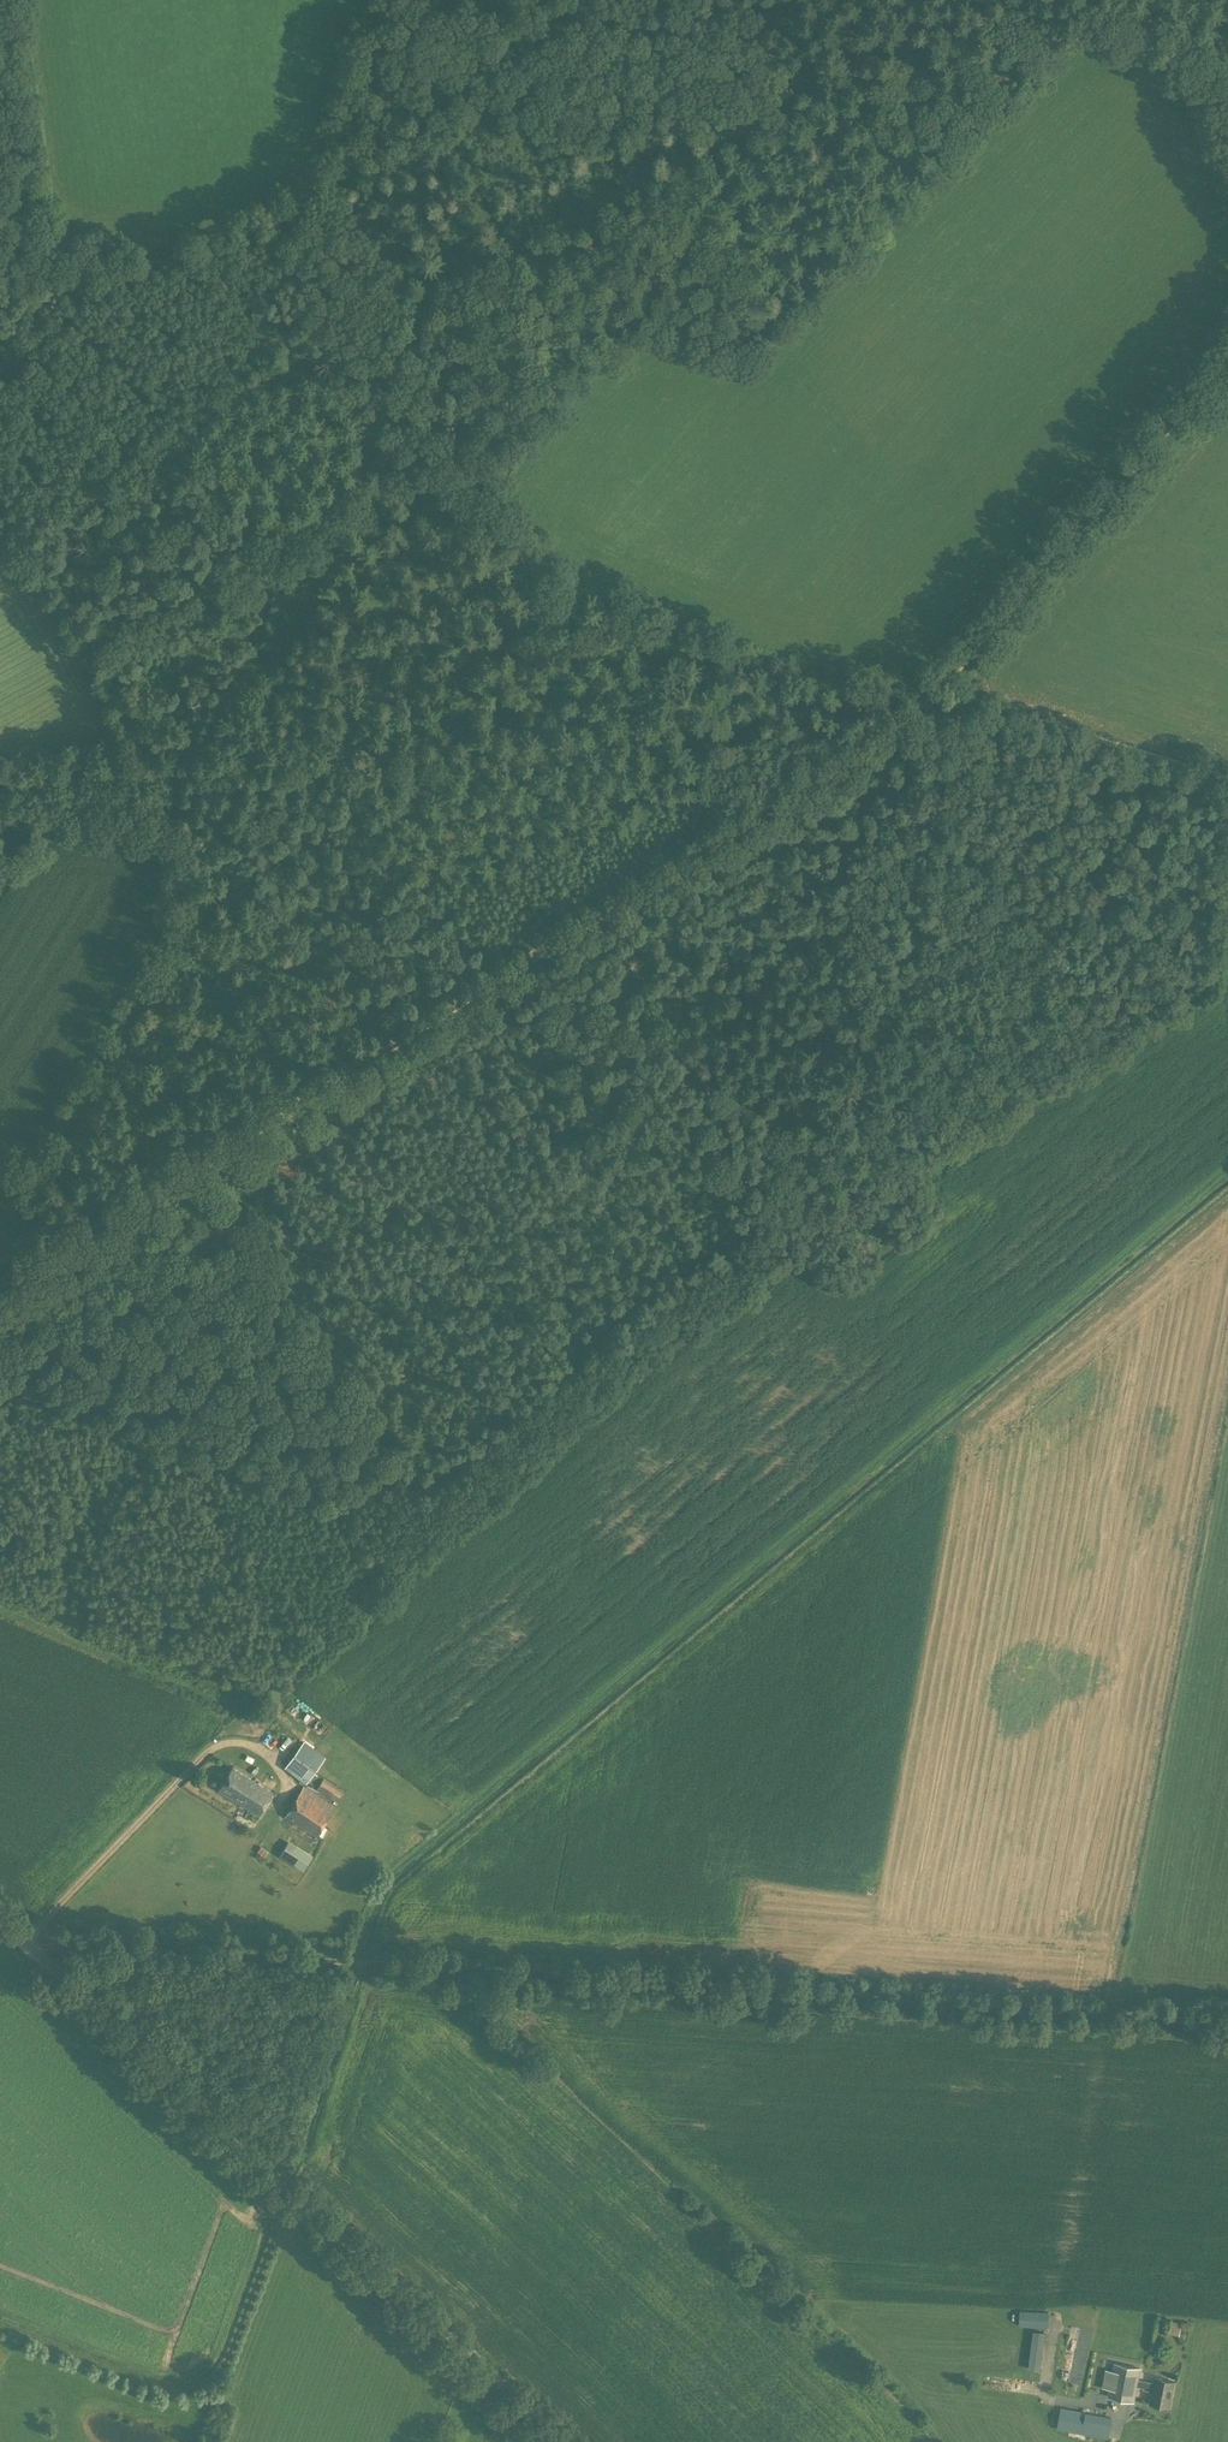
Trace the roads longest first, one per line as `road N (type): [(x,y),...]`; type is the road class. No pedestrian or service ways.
road 1 (track): [(0,1278),(158,1192),(896,723),(1227,354)]
road 2 (track): [(904,730),(896,723),(0,774)]
road 3 (unclassified): [(568,2441),(0,1919)]
road 4 (track): [(270,1743),(251,1735),(221,1740),(24,1944)]
road 5 (track): [(1057,0),(1177,45),(1218,92),(1227,123)]

